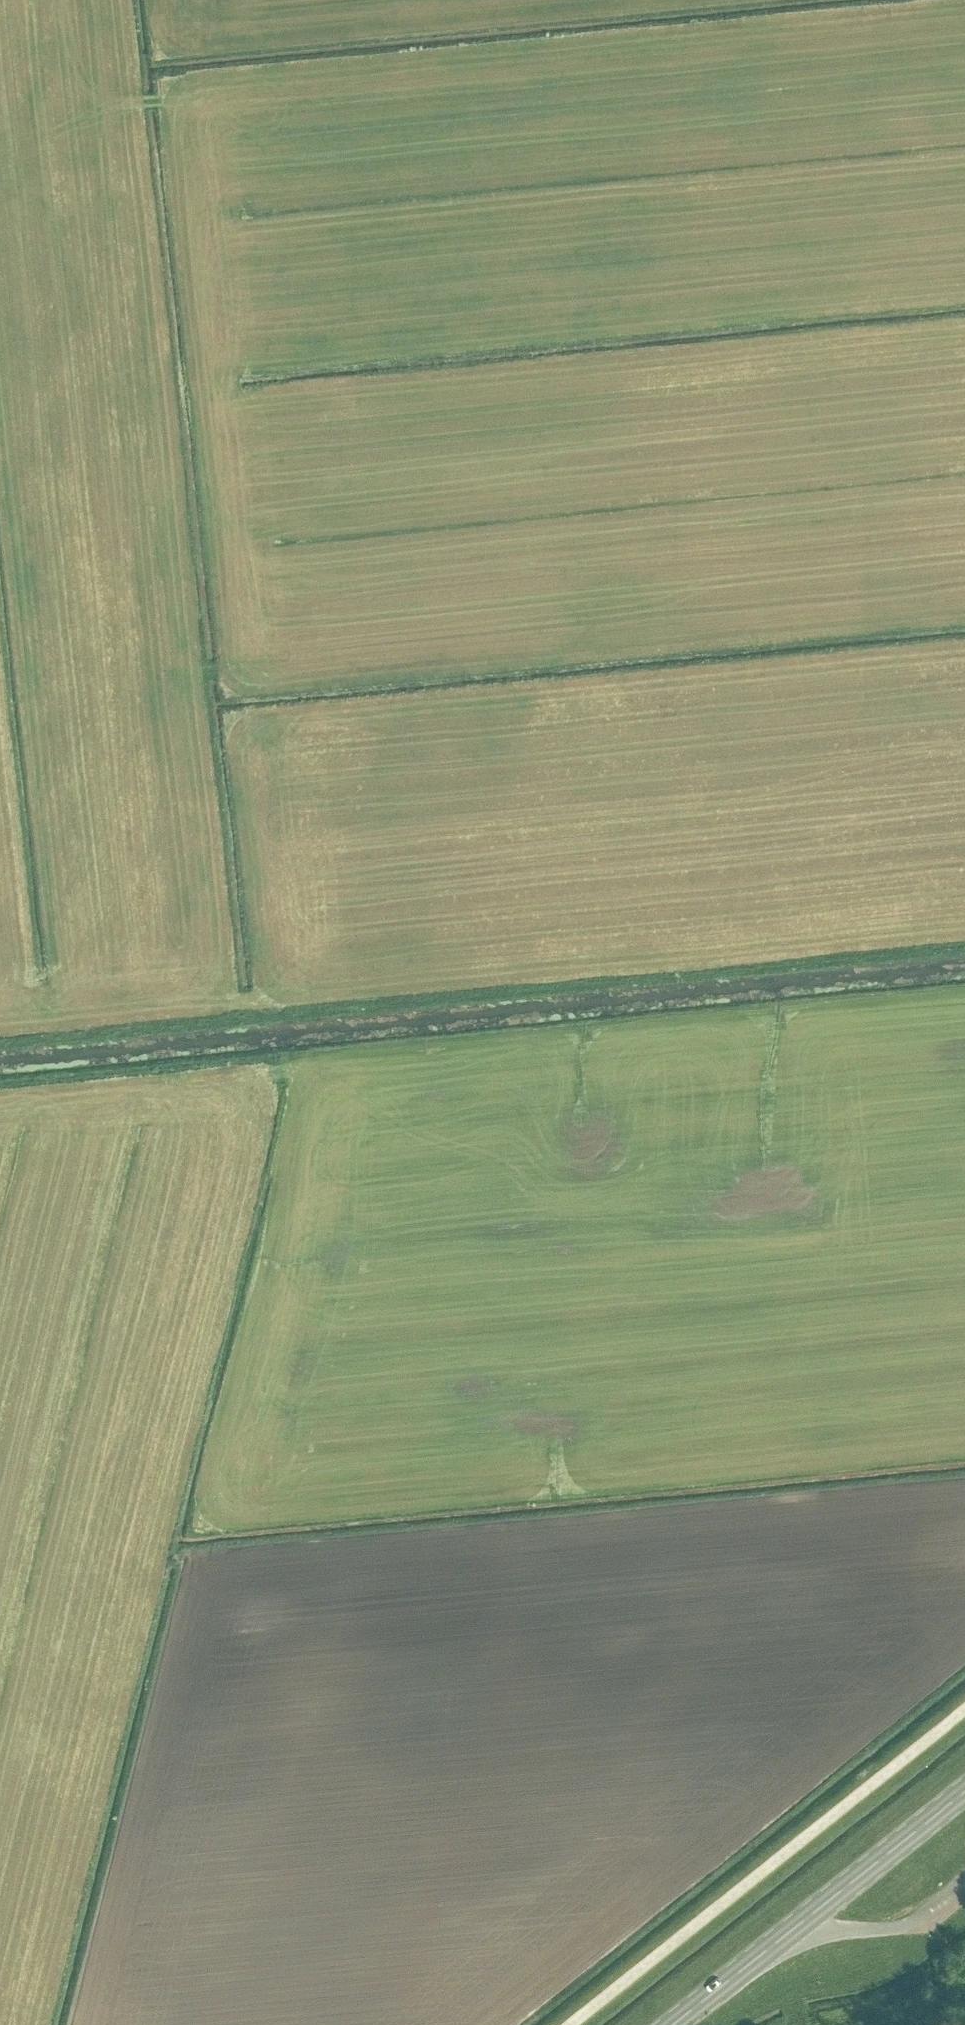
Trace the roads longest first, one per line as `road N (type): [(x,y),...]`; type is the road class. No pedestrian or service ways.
road 1 (primary): [(668,2024),(964,1787)]

